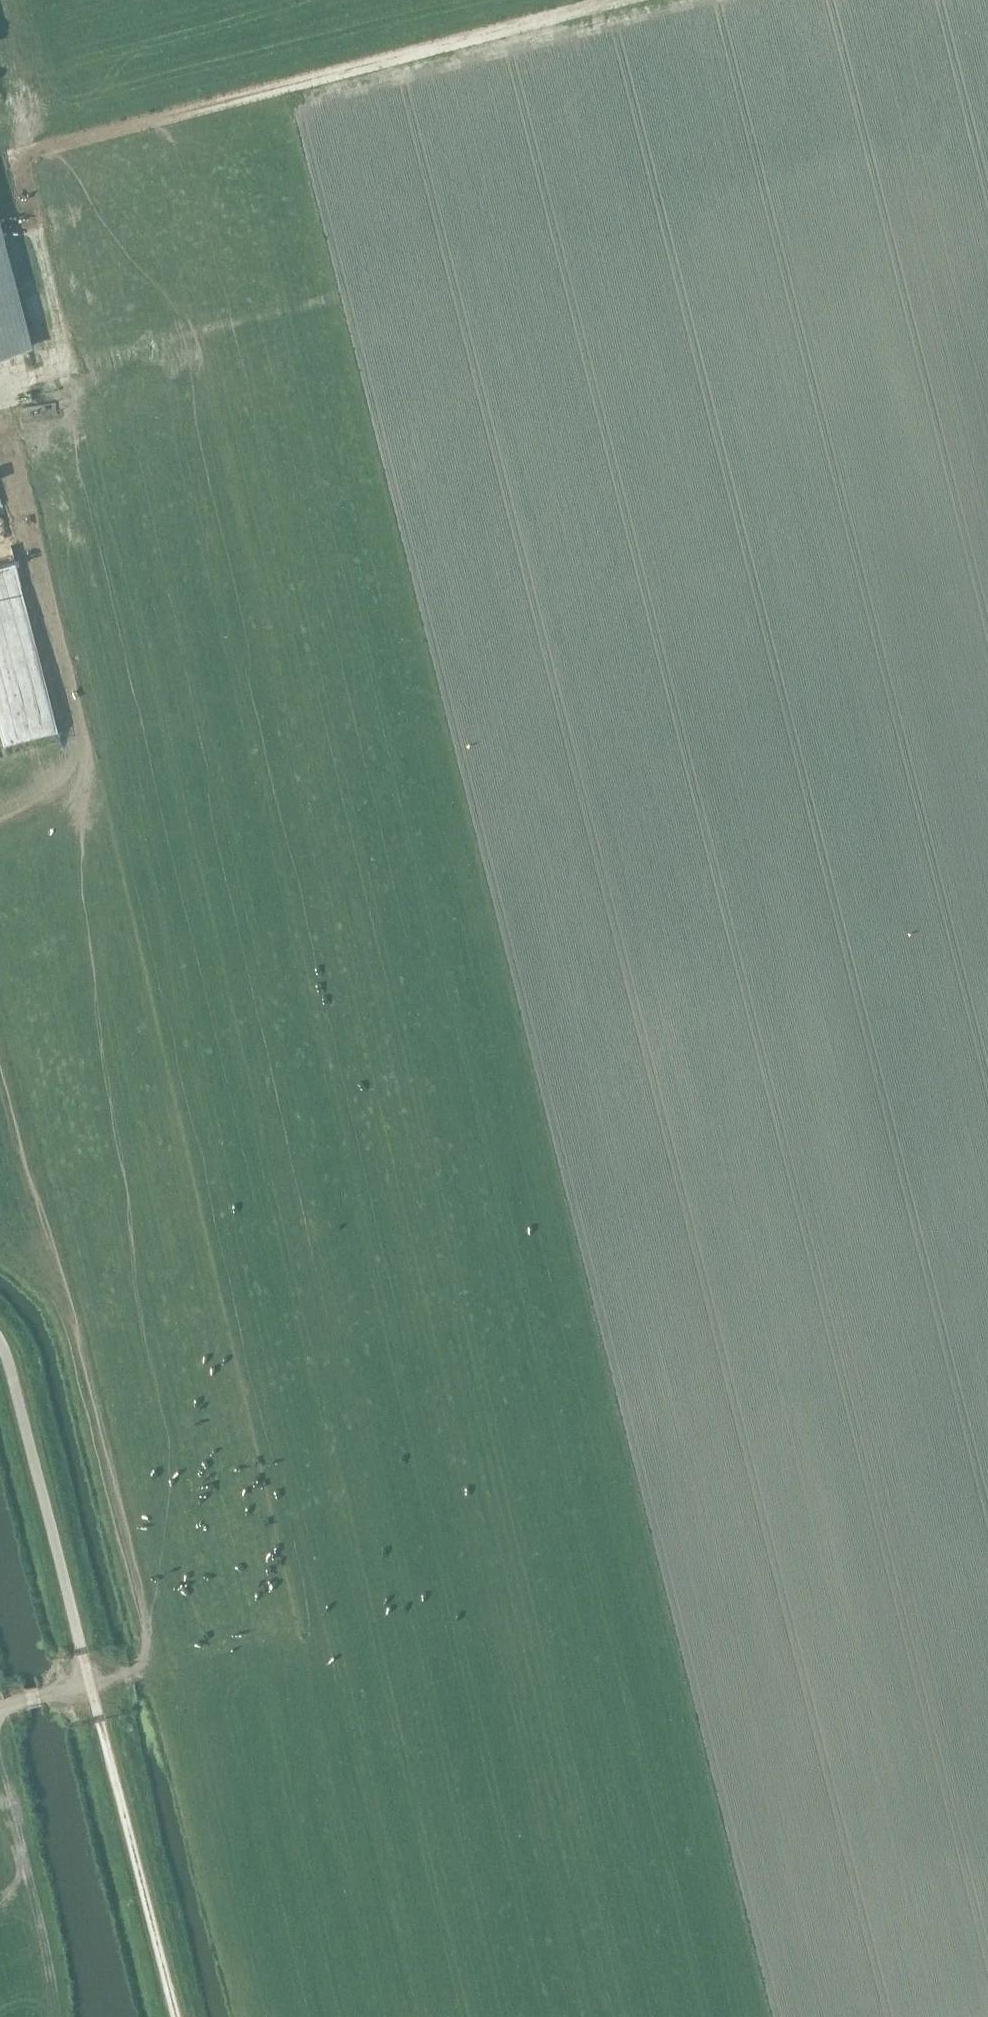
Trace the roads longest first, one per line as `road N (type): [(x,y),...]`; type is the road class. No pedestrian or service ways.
road 1 (track): [(618,0),(30,152),(23,165),(63,350),(48,371),(0,388)]
road 2 (unclassified): [(100,1721),(0,1342)]

